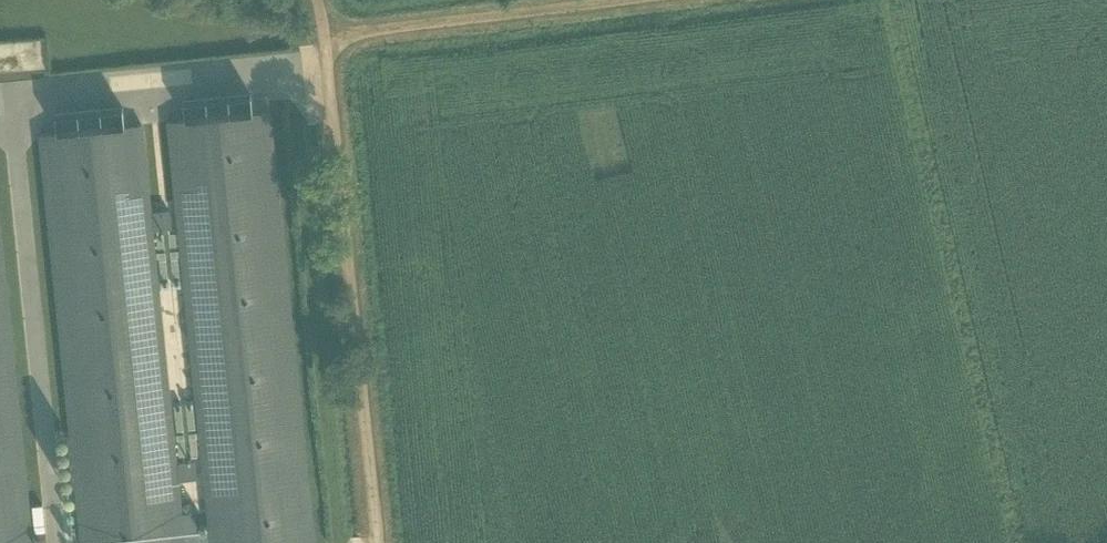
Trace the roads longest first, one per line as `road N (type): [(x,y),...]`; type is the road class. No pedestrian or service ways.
road 1 (track): [(315,0),(377,542)]
road 2 (track): [(323,30),(578,0)]

